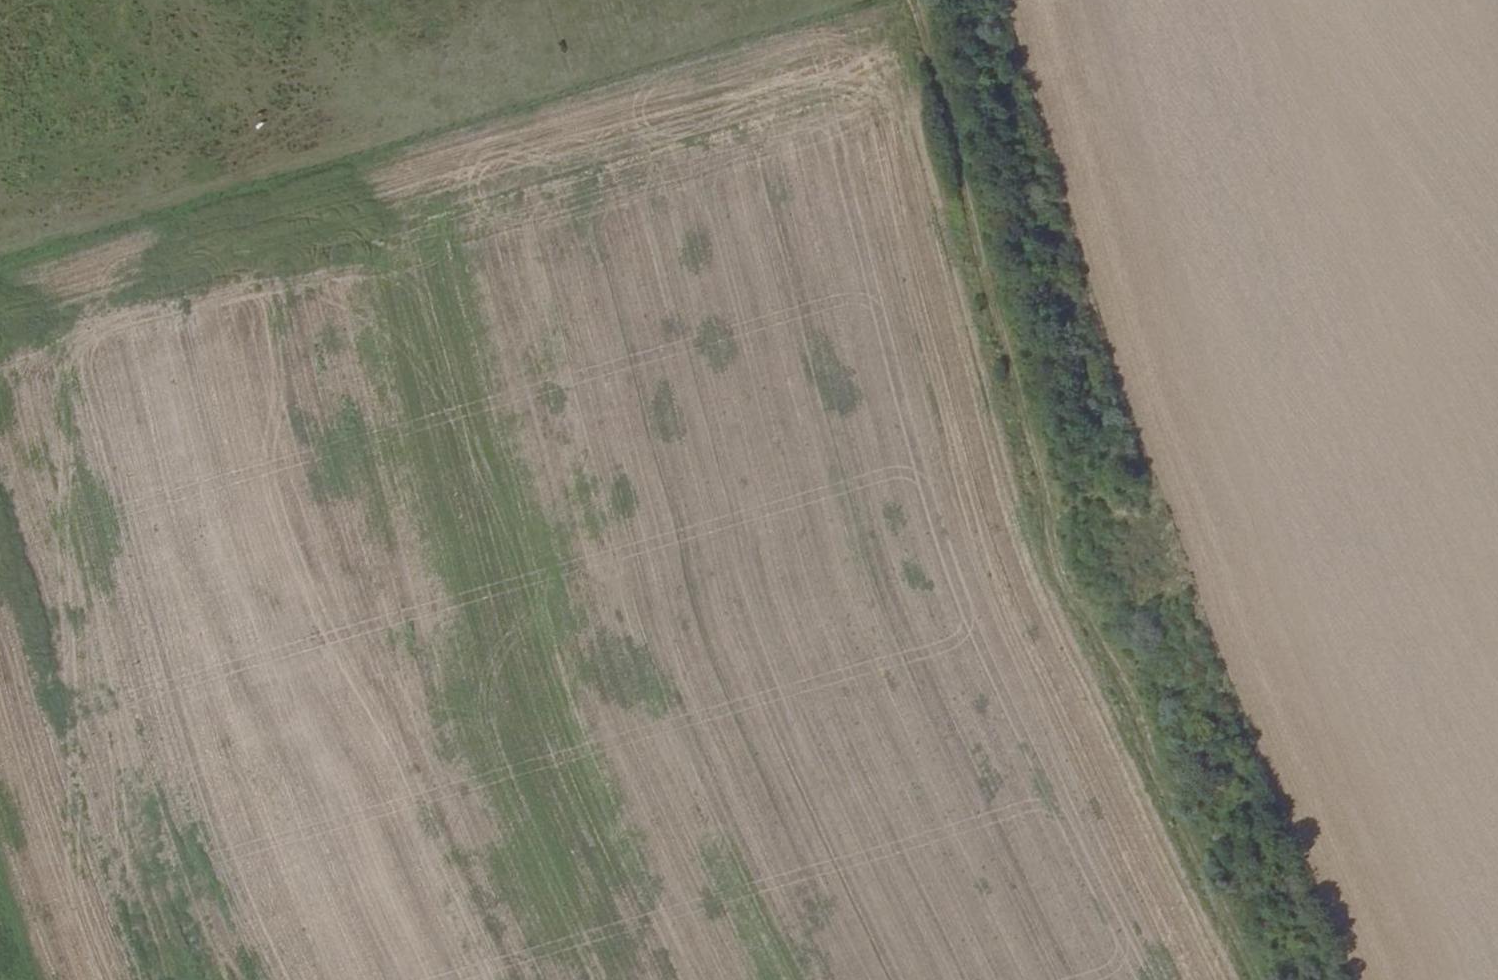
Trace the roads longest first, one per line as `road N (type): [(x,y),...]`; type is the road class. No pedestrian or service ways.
road 1 (track): [(1273,979),(1074,544),(1036,442),(919,0)]

